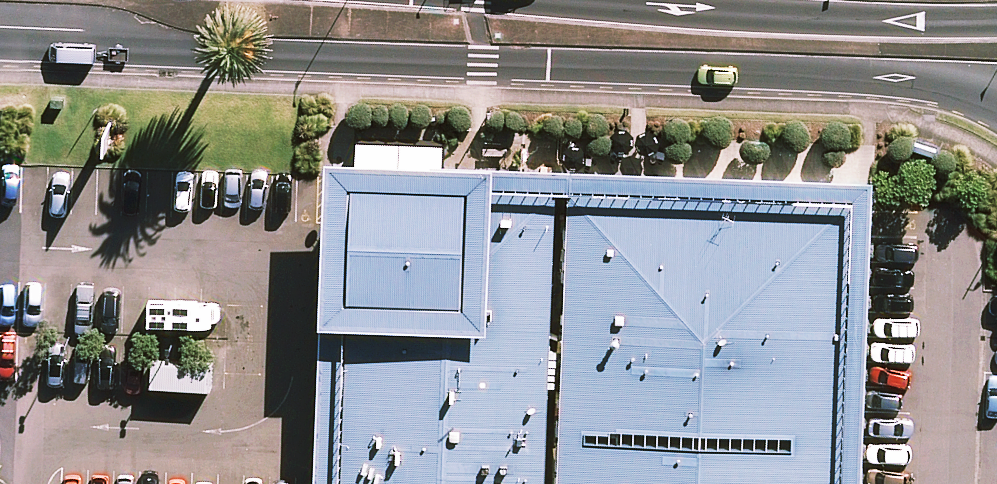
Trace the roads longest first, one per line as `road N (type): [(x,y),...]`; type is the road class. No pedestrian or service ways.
road 1 (tertiary): [(996,96),(942,82),(481,64),(0,22)]
road 2 (tertiary): [(572,0),(885,21),(996,20)]

